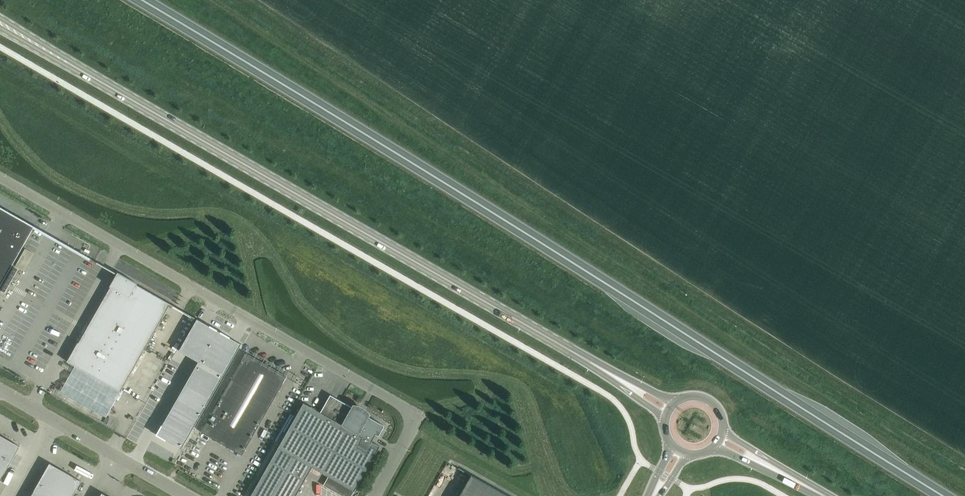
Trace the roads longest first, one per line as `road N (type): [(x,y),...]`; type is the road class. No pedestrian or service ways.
road 1 (trunk): [(944,495),(139,0)]
road 2 (secondary): [(629,386),(0,21)]
road 3 (unclassified): [(374,495),(412,427),(407,410),(0,179)]
road 4 (unclassified): [(186,495),(0,389)]

